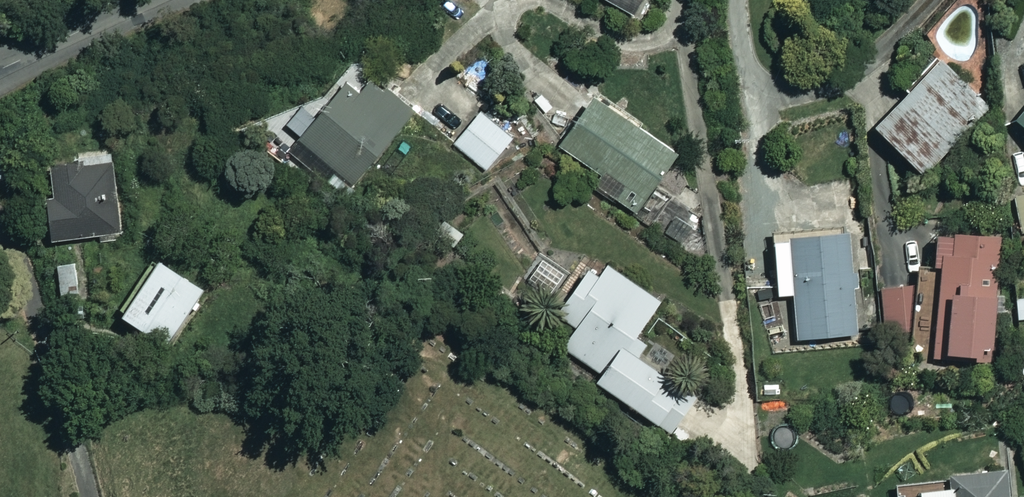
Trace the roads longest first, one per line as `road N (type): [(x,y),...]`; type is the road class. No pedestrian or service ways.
road 1 (residential): [(150,0),(0,68)]

